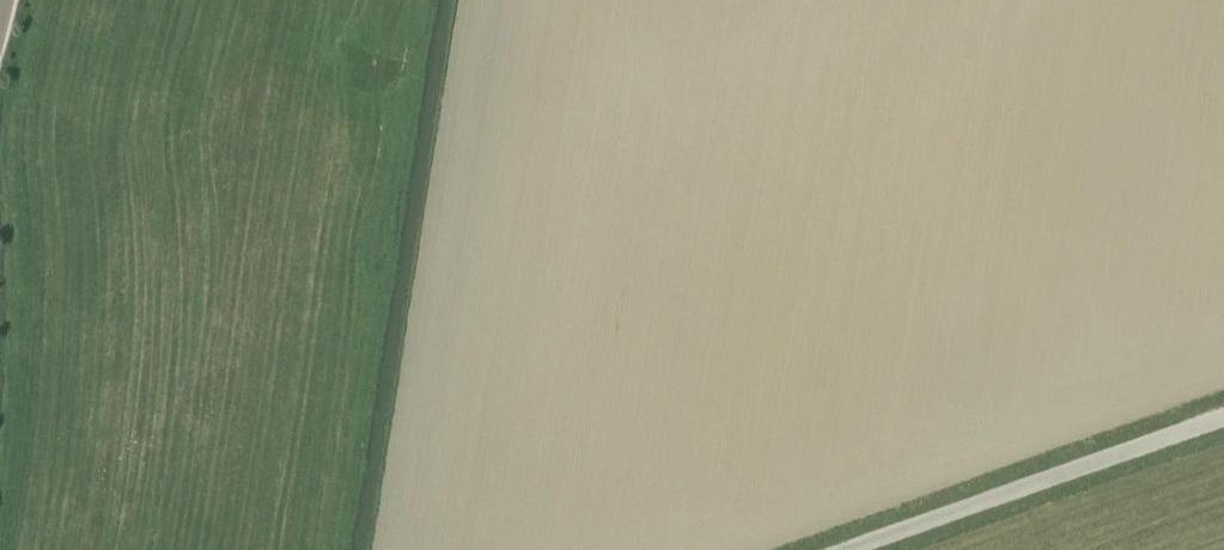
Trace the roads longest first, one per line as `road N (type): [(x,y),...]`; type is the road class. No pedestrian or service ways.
road 1 (unclassified): [(1223,417),(847,549)]

